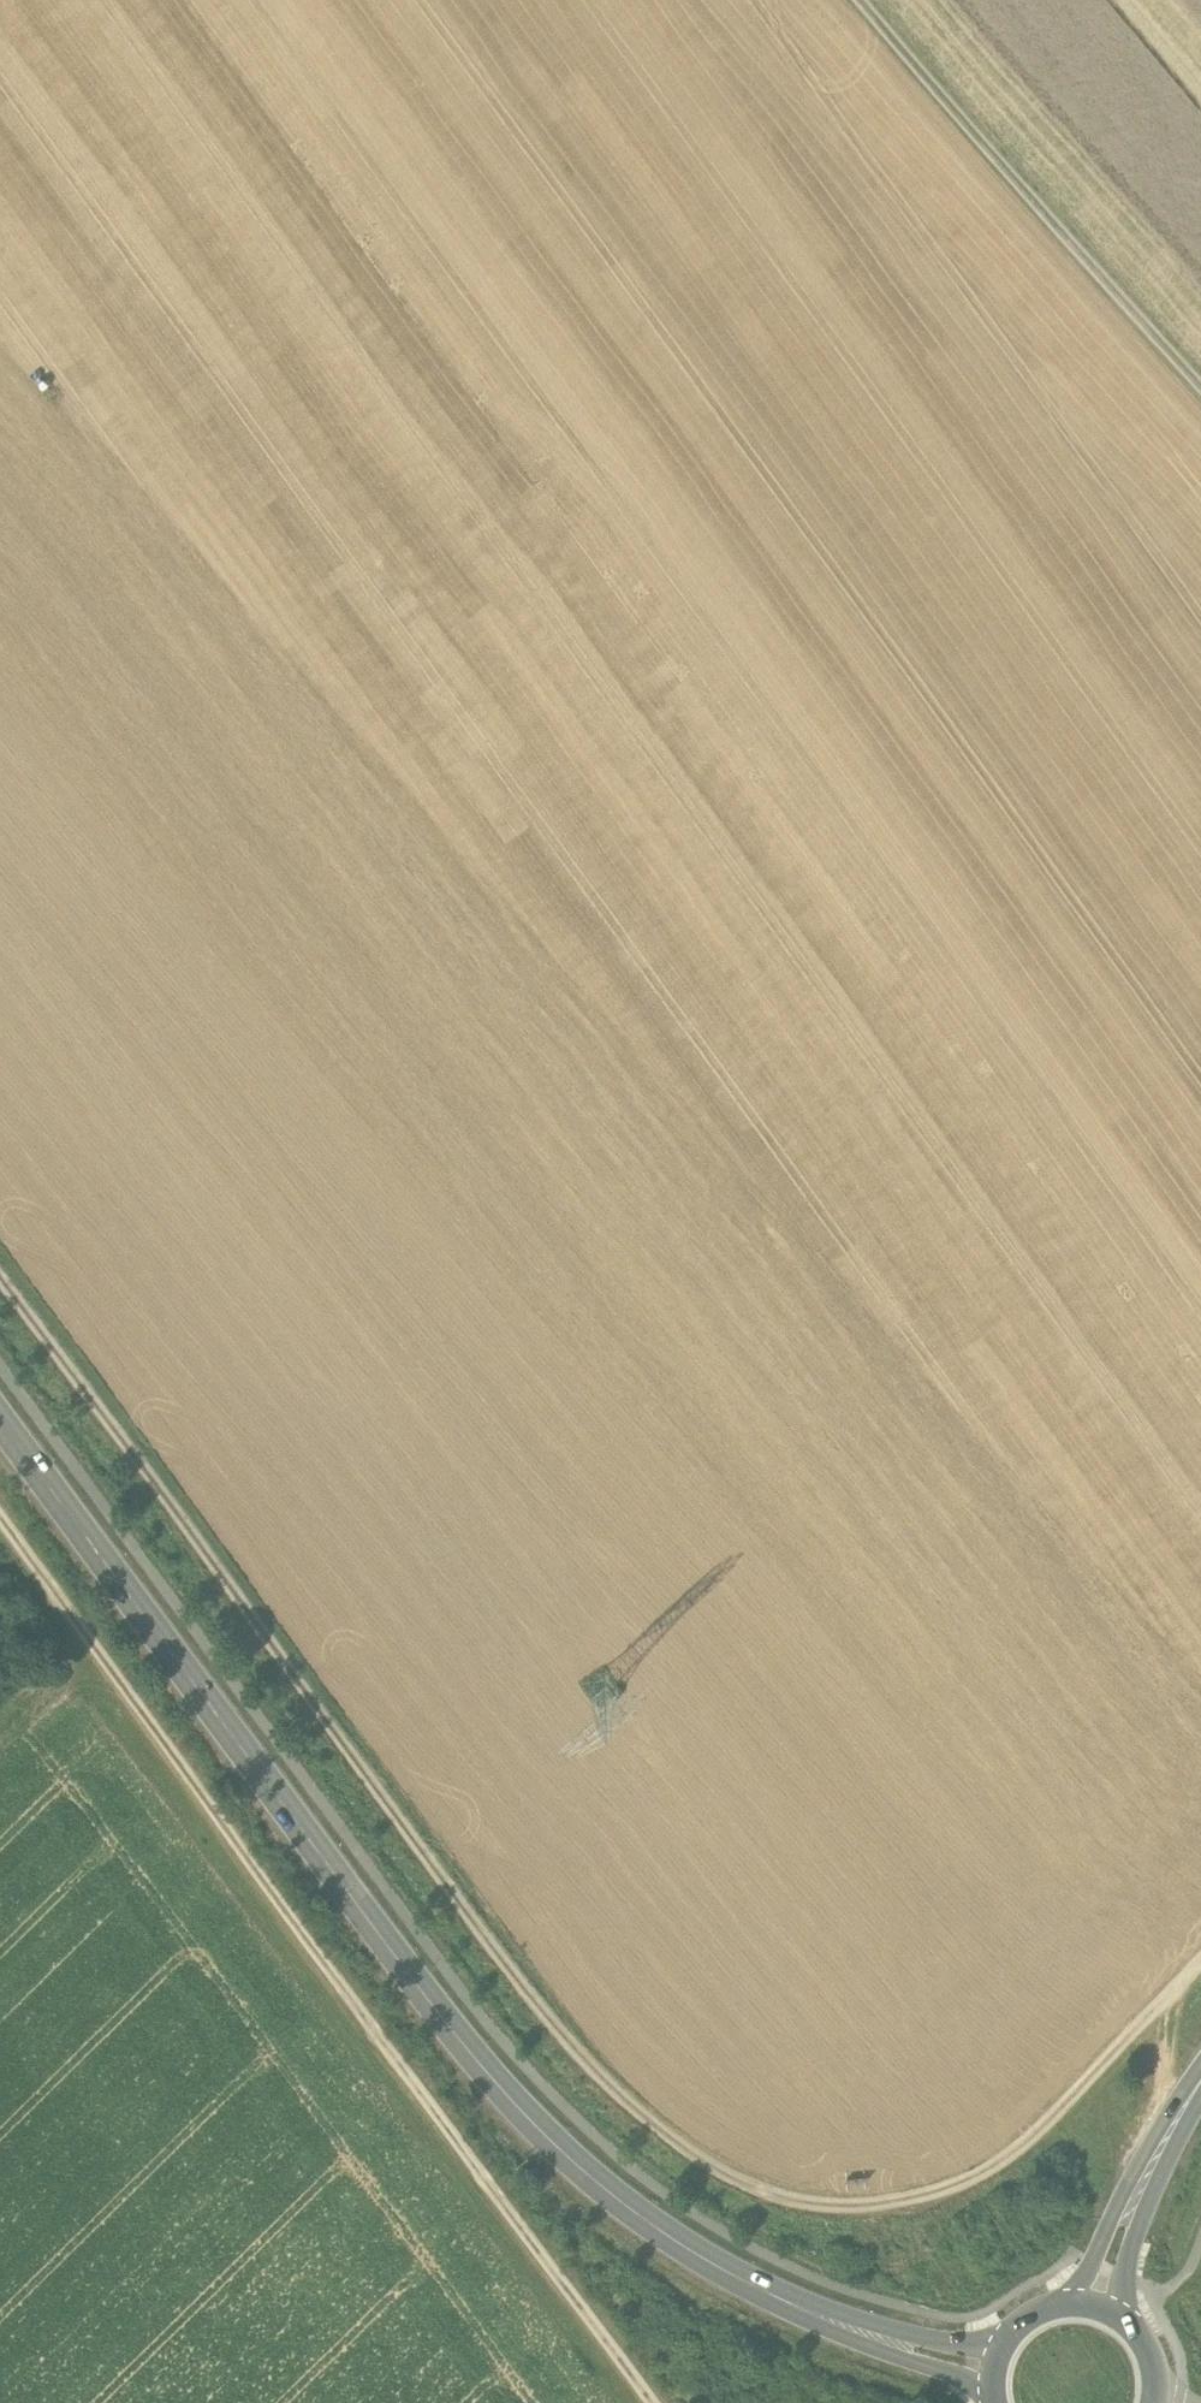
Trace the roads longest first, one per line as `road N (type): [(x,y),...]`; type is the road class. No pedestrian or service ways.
road 1 (track): [(0,1272),(537,2006),(610,2086),(715,2175),(808,2209),(858,2213),(916,2209),(966,2190),(1034,2138),(1200,1970)]
road 2 (secondary): [(749,2284),(639,2217),(505,2086),(0,1419)]
road 3 (track): [(0,1516),(651,2402)]
road 4 (track): [(1200,393),(861,0)]
road 5 (secondary): [(1022,2327),(983,2345),(935,2342),(749,2284)]
road 6 (secondary): [(749,2284),(821,2327),(961,2379),(992,2402)]
road 7 (secondary): [(1200,2086),(1152,2144),(1093,2267),(1053,2310)]
road 8 (secondary): [(1129,2328),(1123,2299),(1135,2241),(1200,2091)]

